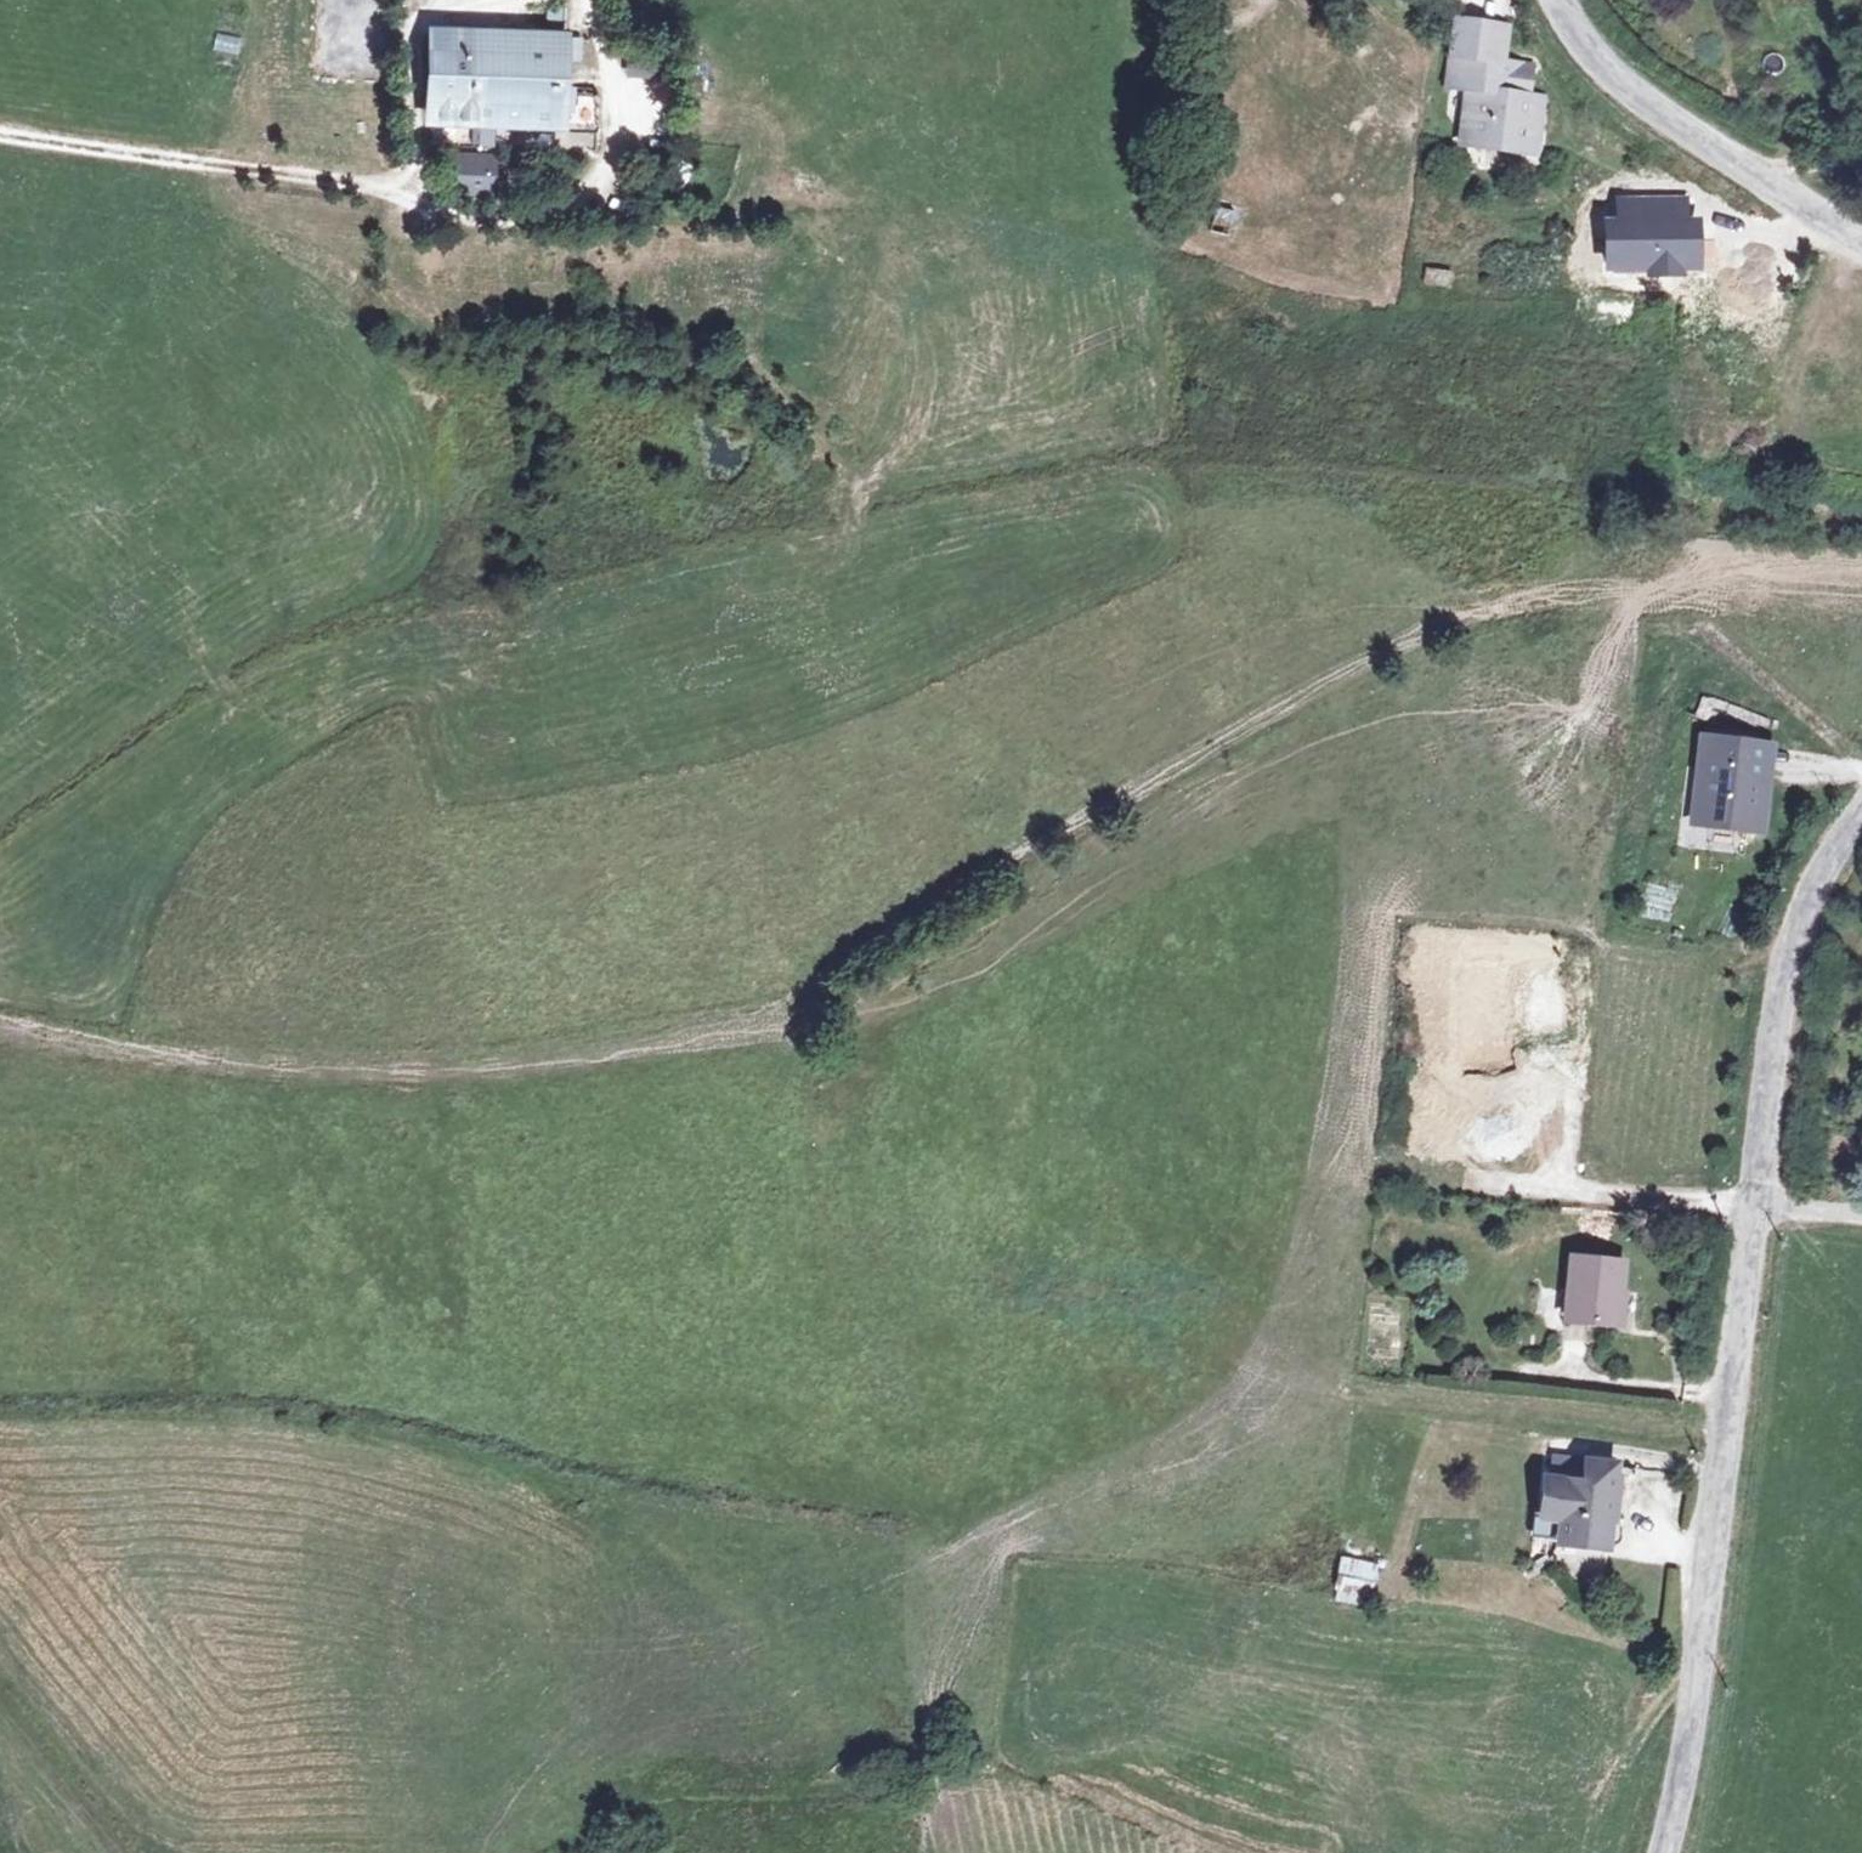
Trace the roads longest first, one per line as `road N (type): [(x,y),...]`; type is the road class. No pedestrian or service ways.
road 1 (tertiary): [(1861,812),(1822,853),(1788,955),(1688,1738),(1664,1852)]
road 2 (track): [(0,136),(390,186),(426,214),(559,228),(612,169),(602,55),(589,0)]
road 3 (tertiary): [(1555,0),(1588,53),(1641,100),(1861,241)]

